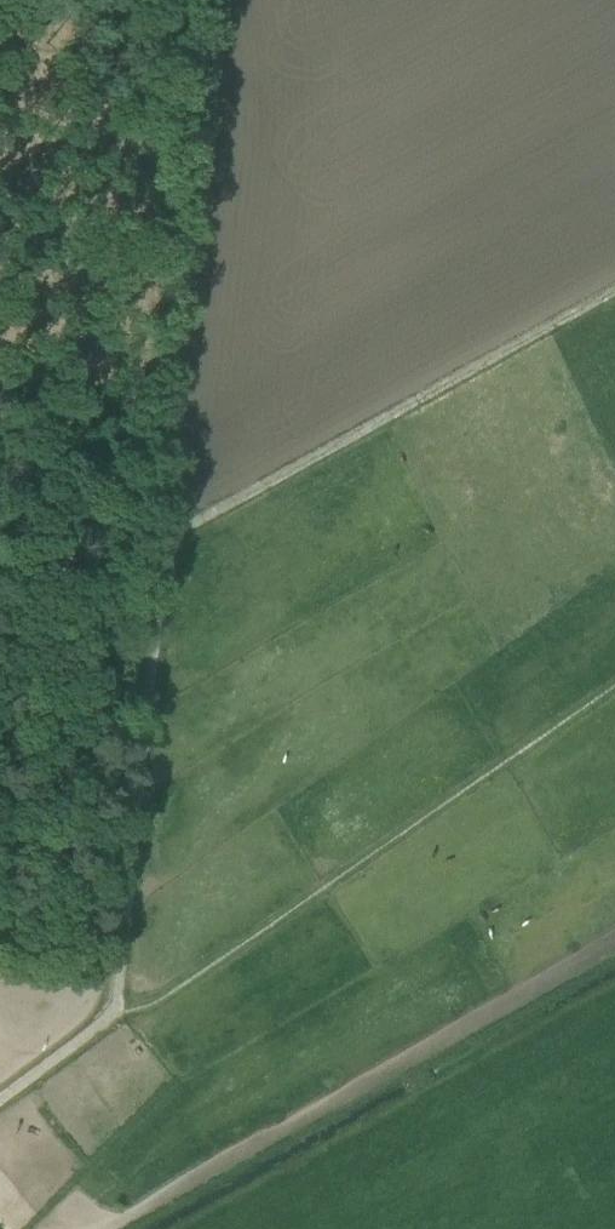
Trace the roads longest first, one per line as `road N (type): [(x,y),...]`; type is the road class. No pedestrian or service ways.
road 1 (track): [(0,373),(167,415)]

